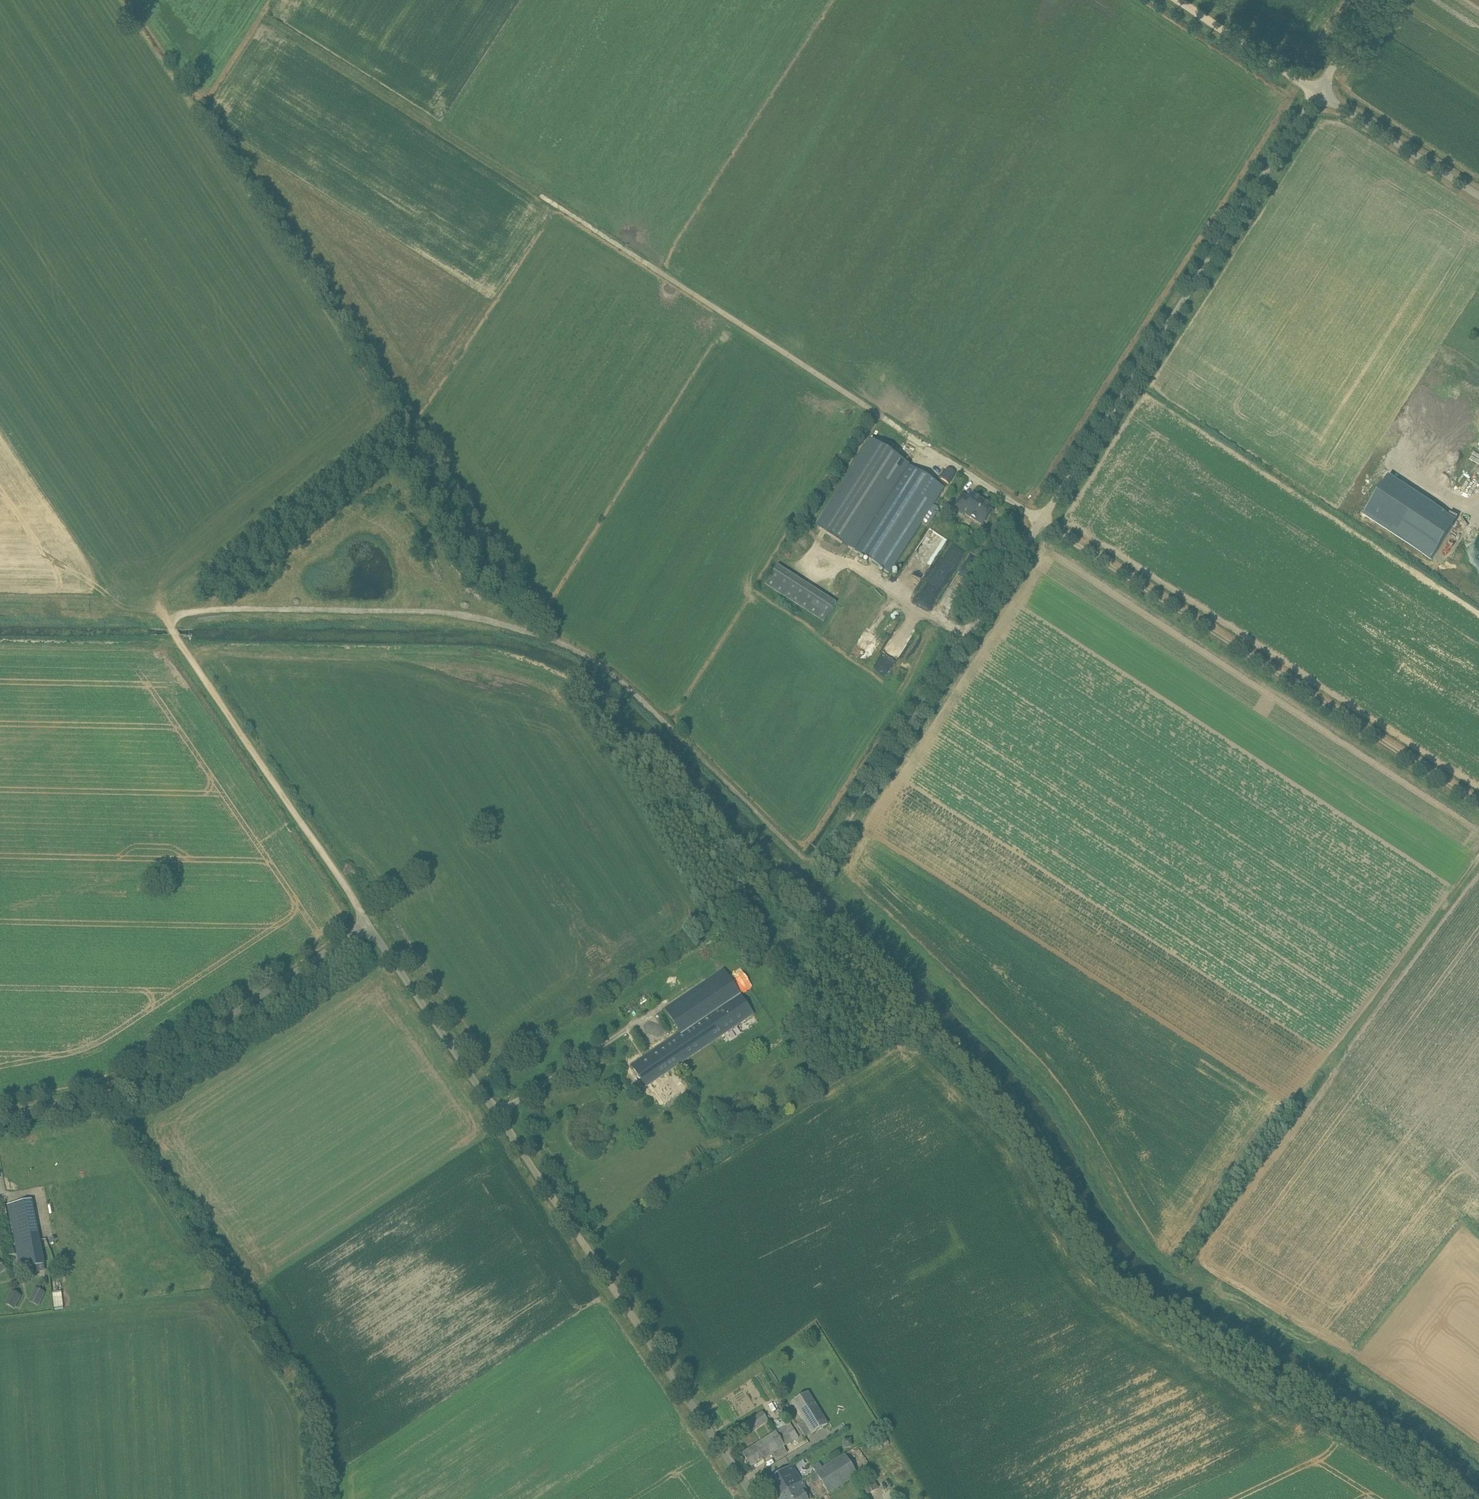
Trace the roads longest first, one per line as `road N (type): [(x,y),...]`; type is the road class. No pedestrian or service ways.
road 1 (unclassified): [(844,825),(1314,89)]
road 2 (track): [(844,825),(810,865),(620,682),(525,630),(457,613),(277,608),(193,610),(169,624)]
road 3 (unclassified): [(756,1498),(369,929)]
road 4 (track): [(1478,803),(1036,522)]
road 5 (unclassified): [(0,1113),(96,1093),(159,1064),(357,929),(369,929)]
road 6 (track): [(132,1498),(118,1252),(86,1095)]
road 7 (track): [(169,624),(365,929)]
road 8 (unclassified): [(1478,196),(1314,89)]
road 9 (track): [(1175,0),(1314,89)]

